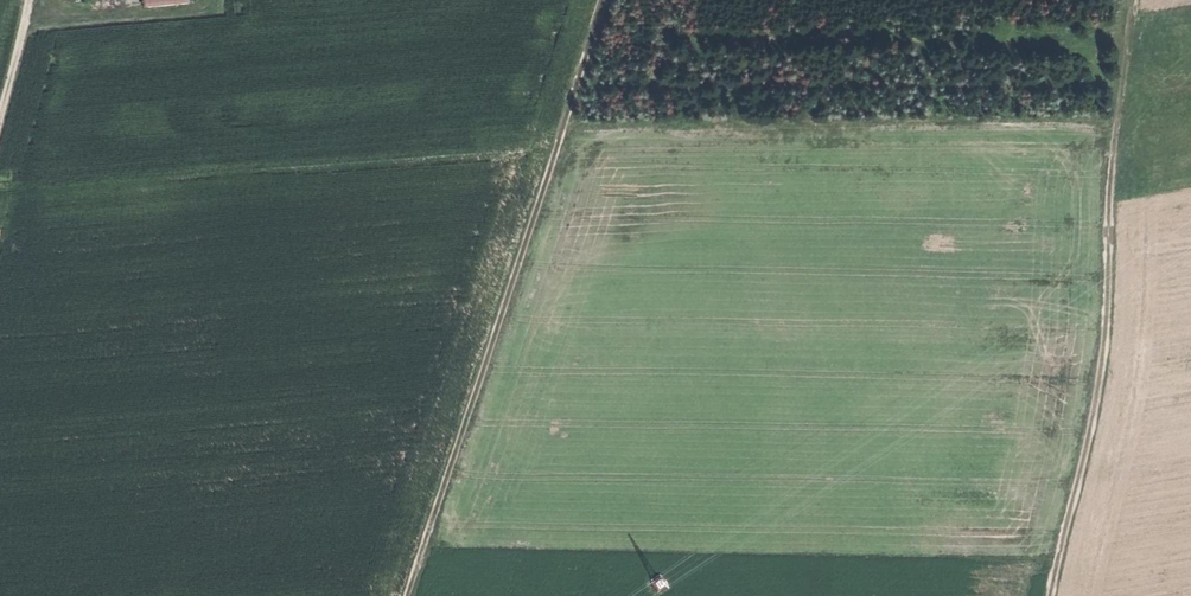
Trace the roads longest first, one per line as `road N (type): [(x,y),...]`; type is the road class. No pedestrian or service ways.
road 1 (track): [(607,0),(408,595)]
road 2 (track): [(1134,0),(1118,97),(1100,376),(1052,595)]

